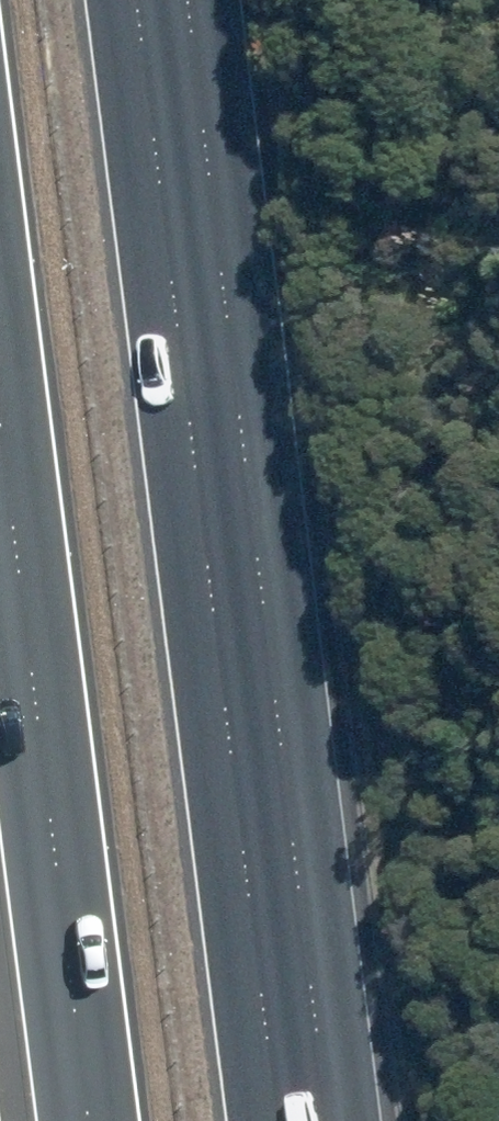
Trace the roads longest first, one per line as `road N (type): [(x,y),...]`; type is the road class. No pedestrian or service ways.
road 1 (motorway): [(190,0),(320,1120)]
road 2 (motorway): [(87,1120),(0,434)]

